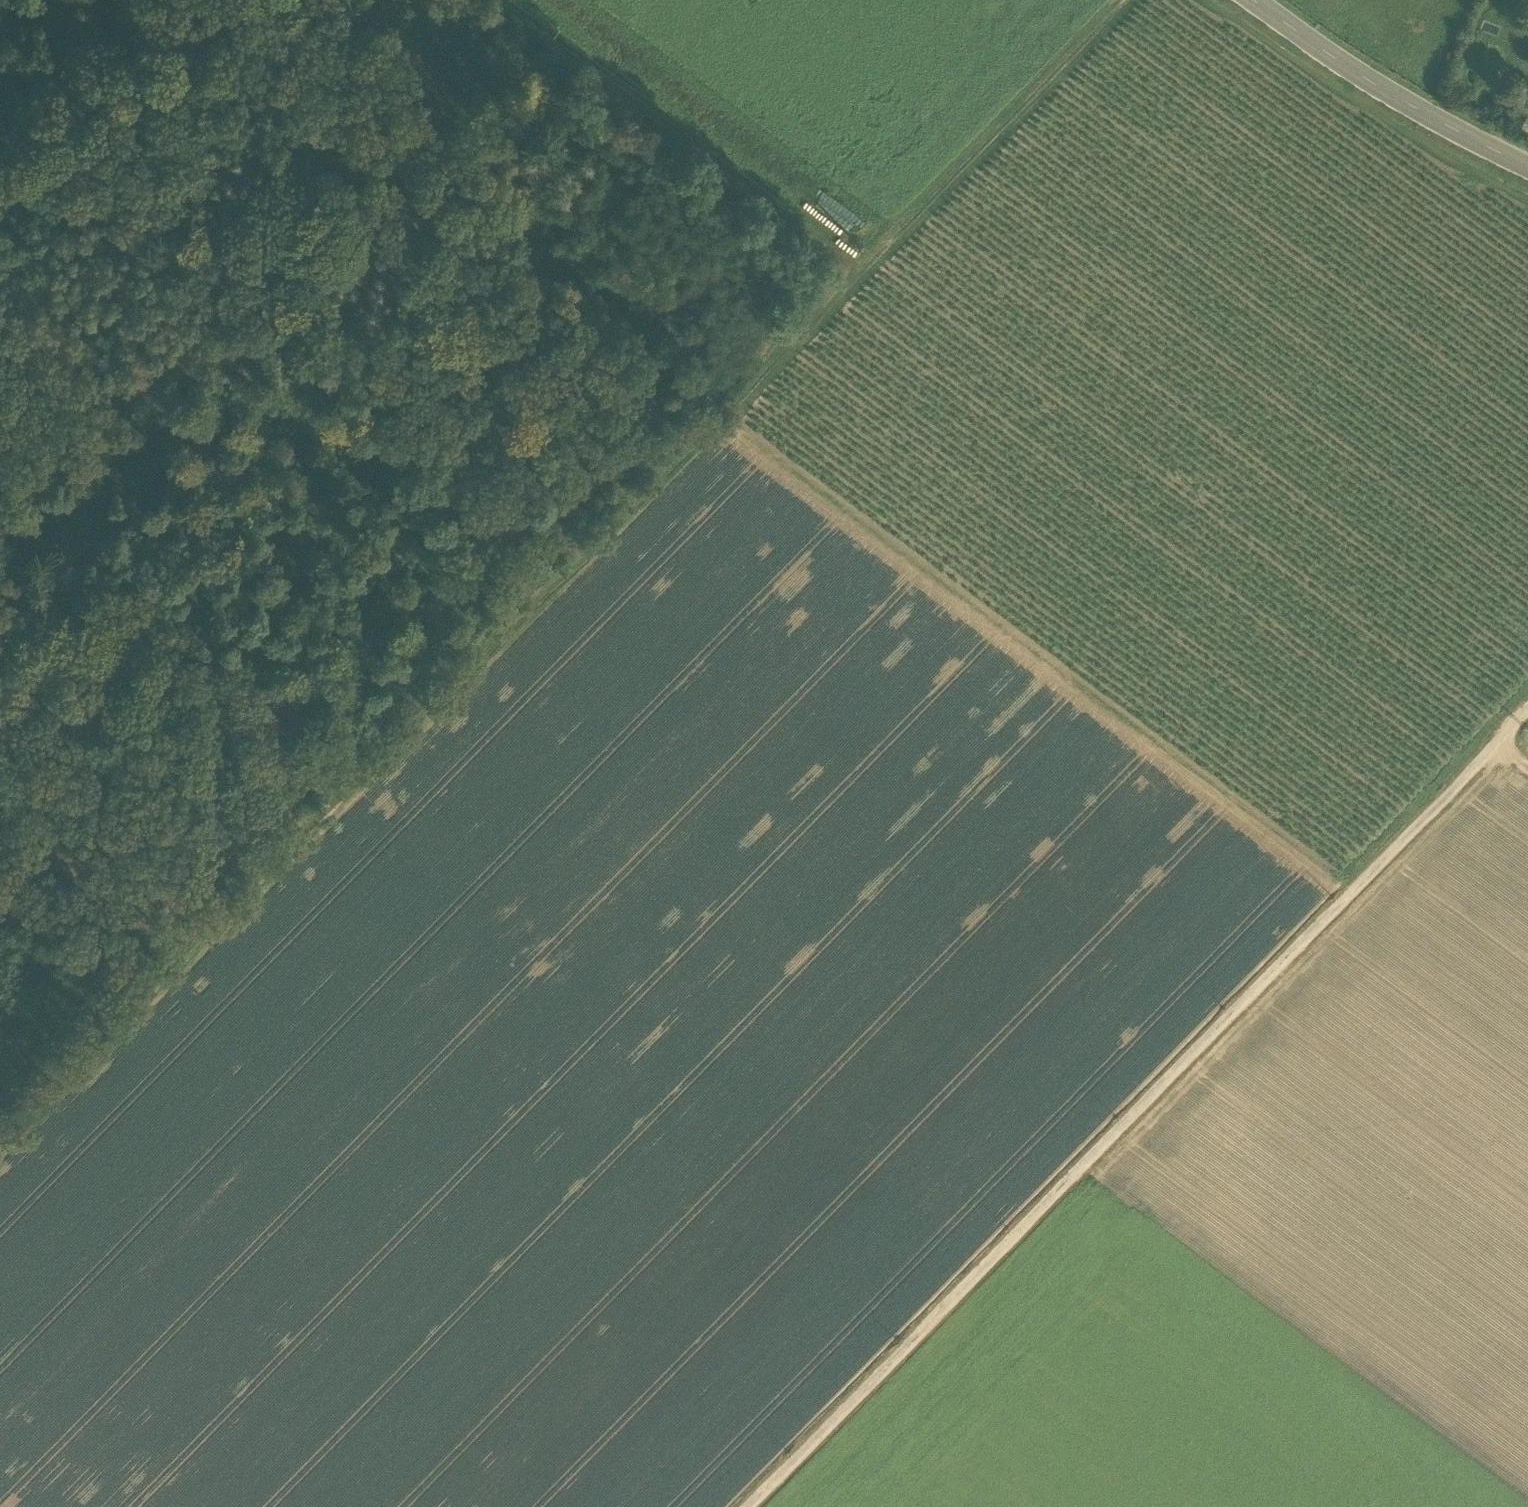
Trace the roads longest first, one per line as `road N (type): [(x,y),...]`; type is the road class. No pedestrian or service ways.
road 1 (track): [(0,1150),(1137,0)]
road 2 (track): [(770,1506),(1527,738)]
road 3 (track): [(484,0),(861,284)]
road 4 (secondary): [(1527,167),(1404,103),(1260,0)]

